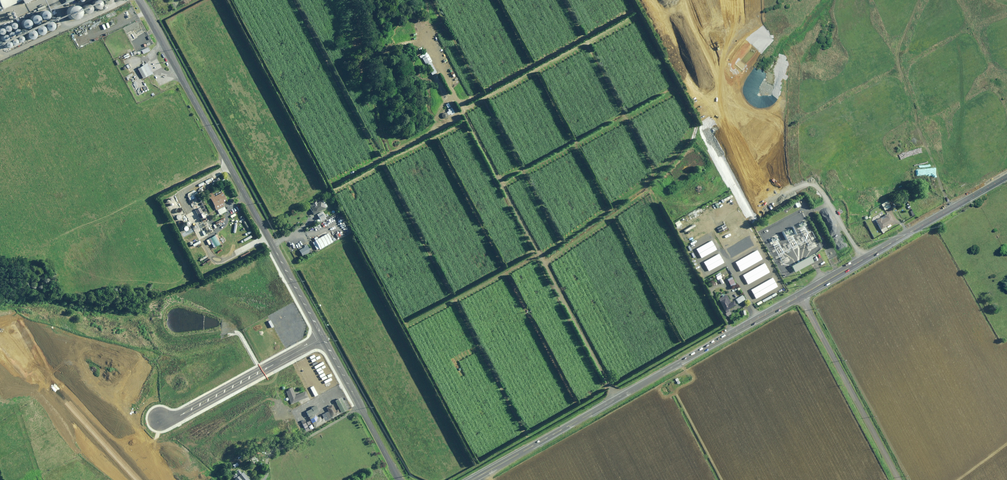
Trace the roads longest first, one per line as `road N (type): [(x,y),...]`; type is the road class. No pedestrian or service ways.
road 1 (unclassified): [(321,336),(138,0)]
road 2 (secondary): [(799,294),(471,479)]
road 3 (secondary): [(1006,174),(799,294)]
road 4 (unclassified): [(899,479),(799,294)]
road 5 (unclassified): [(158,423),(321,336)]
road 6 (unclassified): [(399,479),(321,336)]

